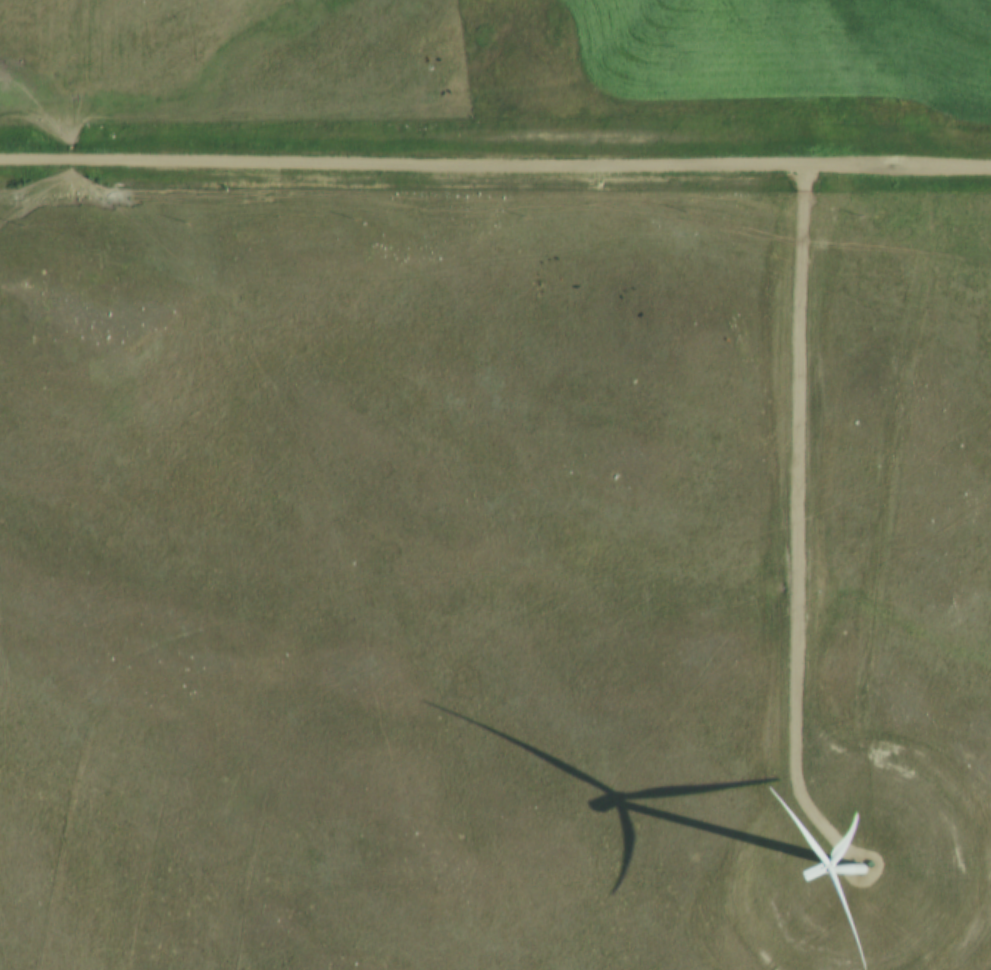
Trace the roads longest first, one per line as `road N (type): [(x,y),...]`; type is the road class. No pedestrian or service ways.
road 1 (track): [(0,157),(990,169)]

